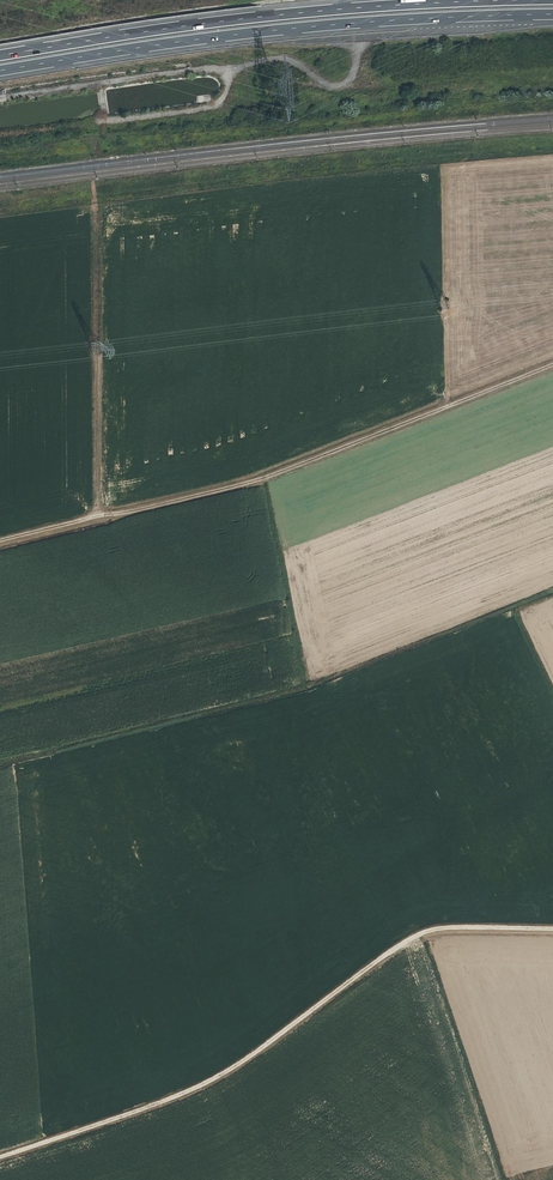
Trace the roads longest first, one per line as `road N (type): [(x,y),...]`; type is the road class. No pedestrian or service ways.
road 1 (track): [(0,1156),(202,1084),(421,931),(552,929)]
road 2 (motorway): [(0,71),(266,32),(552,14)]
road 3 (motorway): [(496,0),(265,16),(0,55)]
road 4 (track): [(552,366),(264,478),(97,518)]
road 5 (track): [(96,211),(97,518)]

